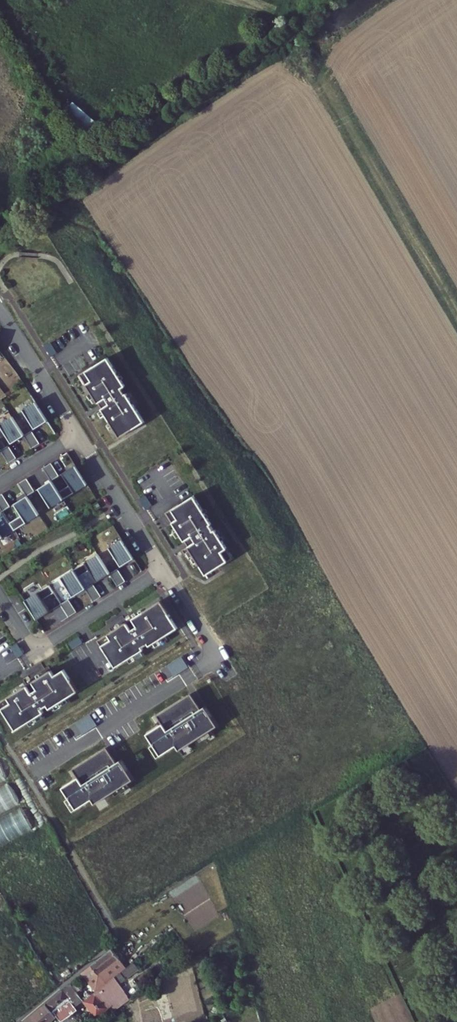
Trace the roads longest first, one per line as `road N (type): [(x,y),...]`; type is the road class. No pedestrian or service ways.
road 1 (residential): [(164,570),(218,657),(44,760)]
road 2 (residential): [(164,570),(42,644),(26,637),(0,596)]
road 3 (residential): [(78,434),(164,570)]
road 4 (residential): [(0,311),(78,434)]

